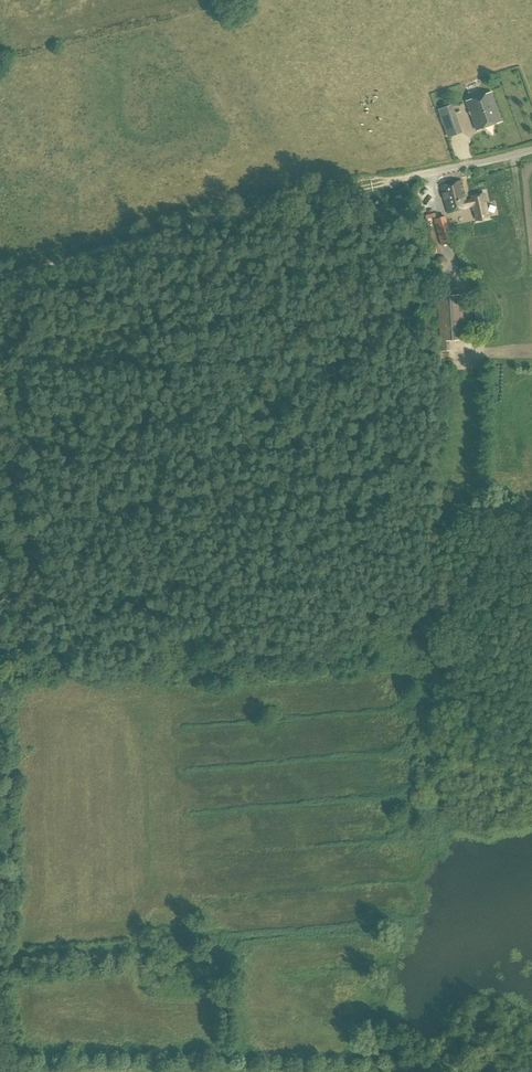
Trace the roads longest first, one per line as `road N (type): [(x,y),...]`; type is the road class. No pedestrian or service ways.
road 1 (track): [(410,176),(0,276)]
road 2 (track): [(0,961),(121,951),(153,957)]

